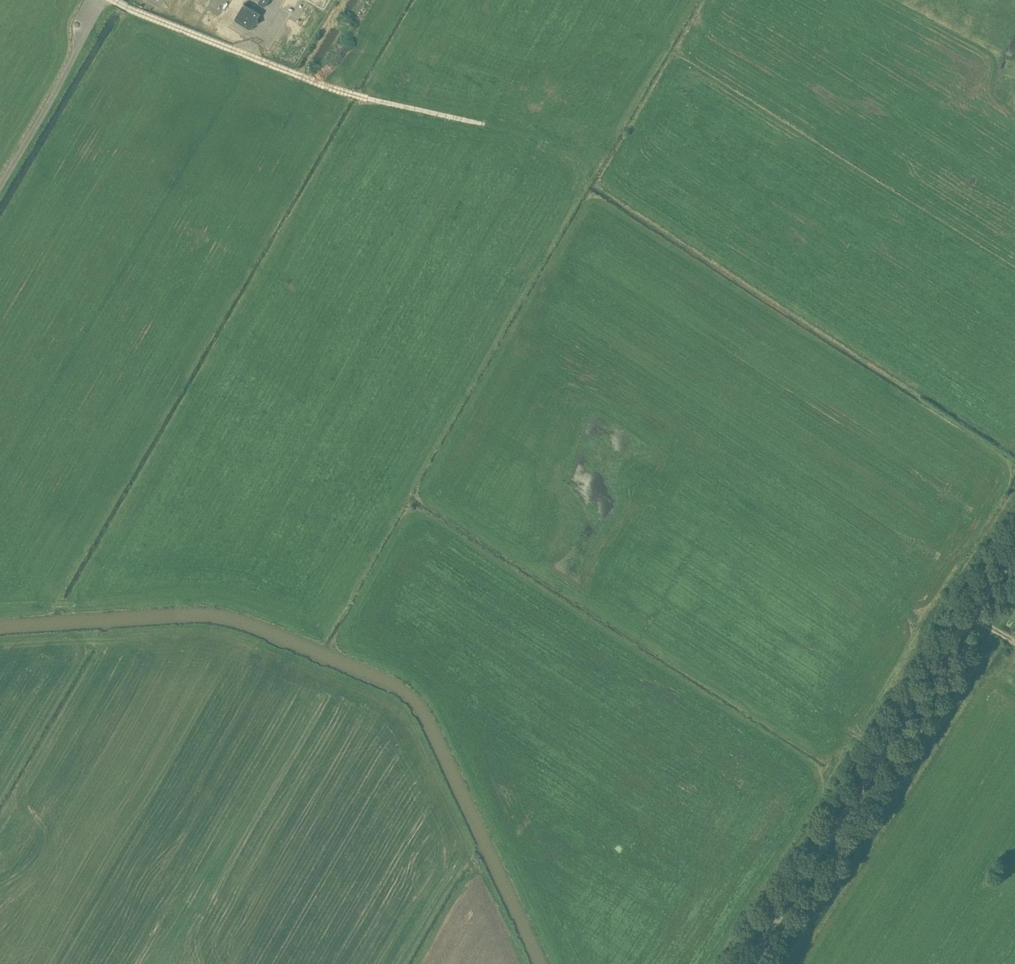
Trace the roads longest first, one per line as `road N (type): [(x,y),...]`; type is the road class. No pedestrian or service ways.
road 1 (unclassified): [(749,963),(1014,550)]

